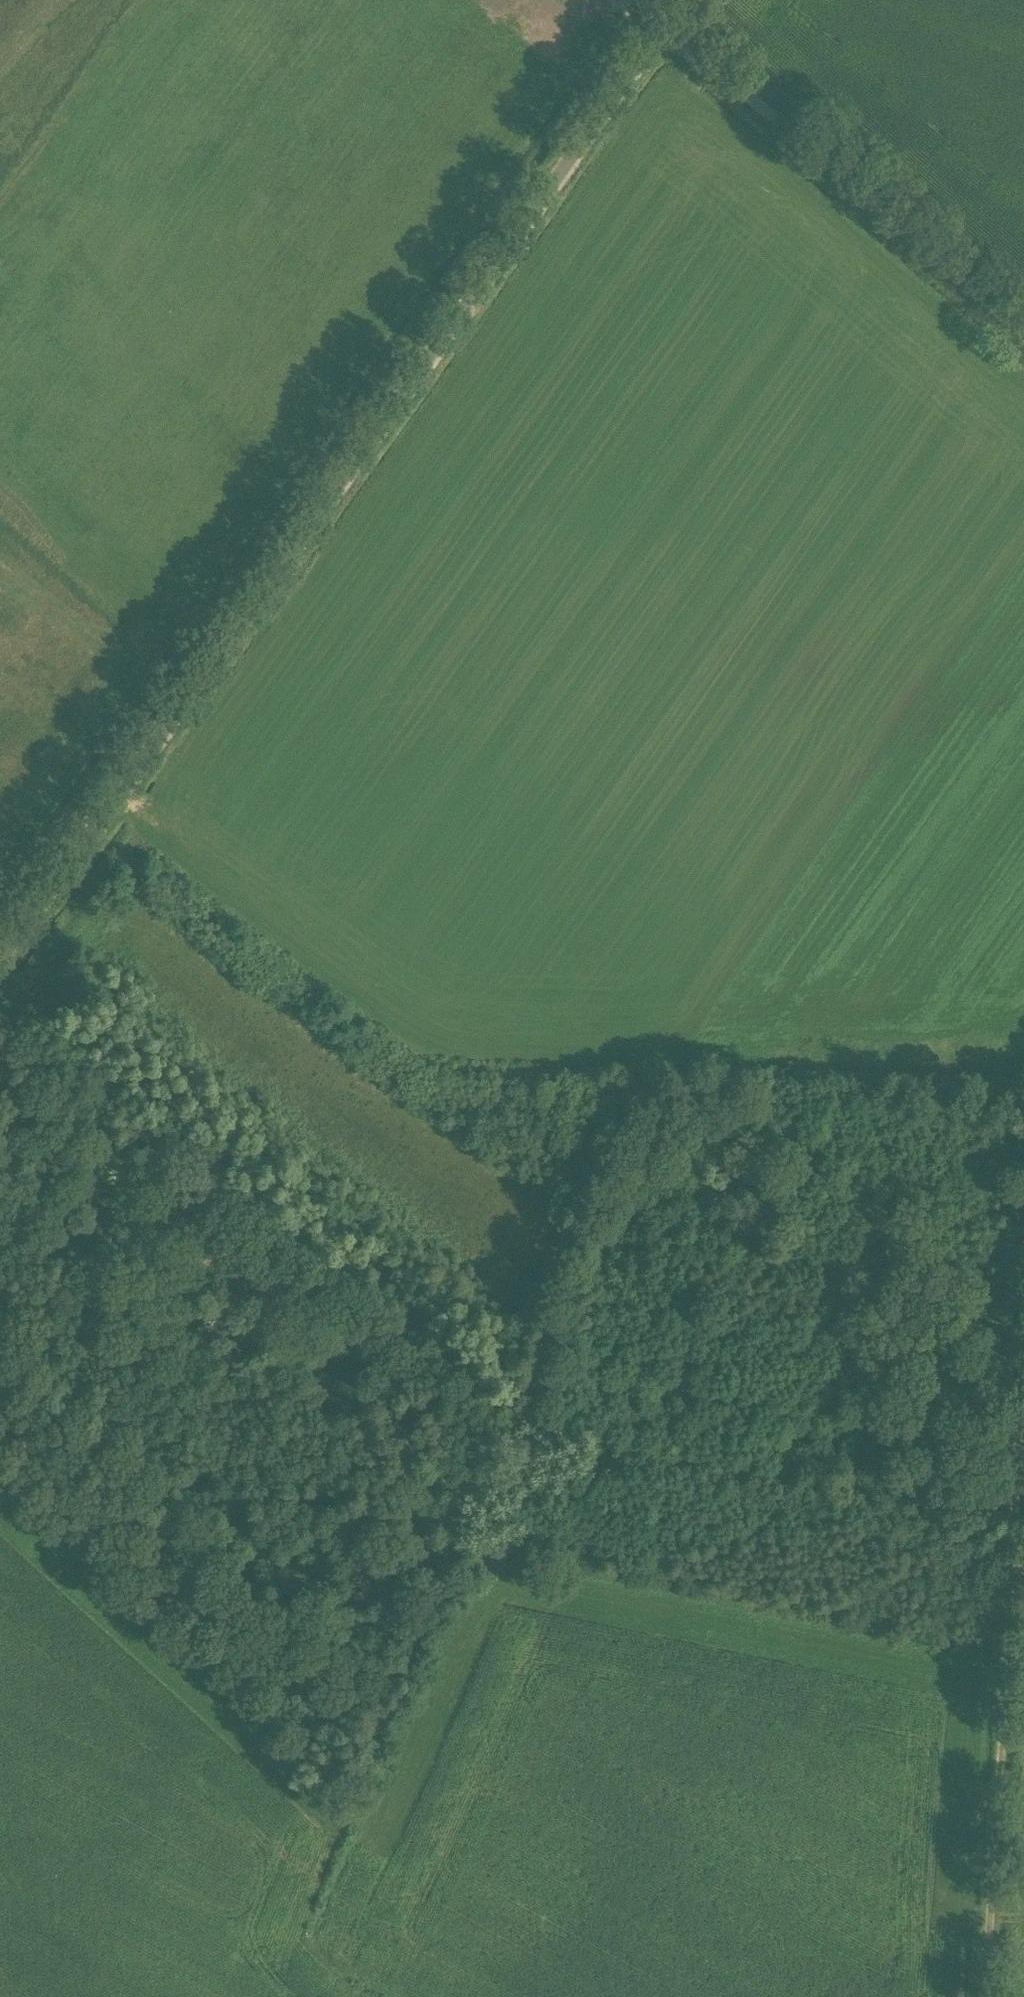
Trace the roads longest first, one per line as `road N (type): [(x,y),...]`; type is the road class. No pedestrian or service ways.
road 1 (unclassified): [(0,961),(668,21)]
road 2 (track): [(1023,1457),(988,1996)]
road 3 (unclassified): [(1023,334),(894,235),(668,21)]

